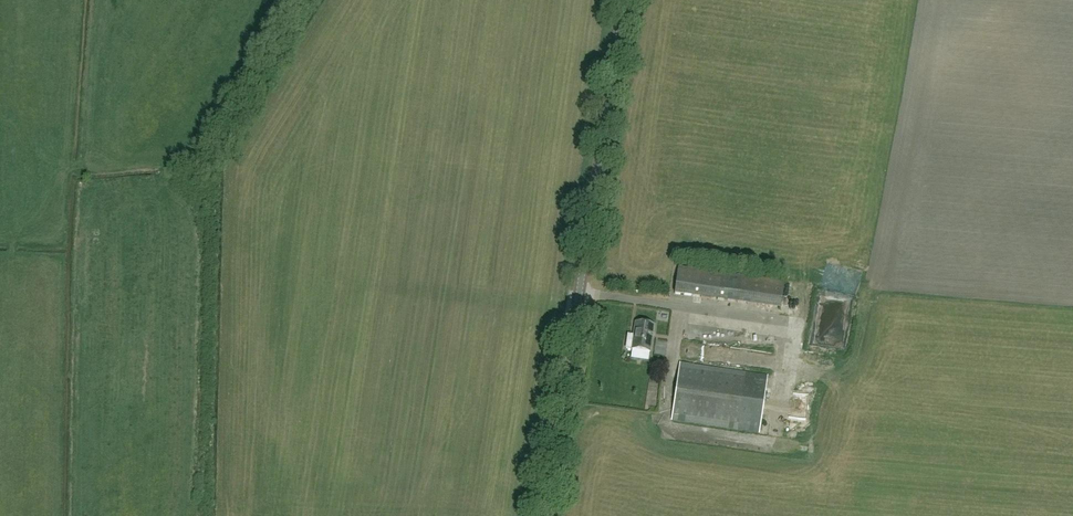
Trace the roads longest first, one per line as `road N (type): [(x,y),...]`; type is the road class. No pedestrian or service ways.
road 1 (tertiary): [(544,515),(628,0)]

